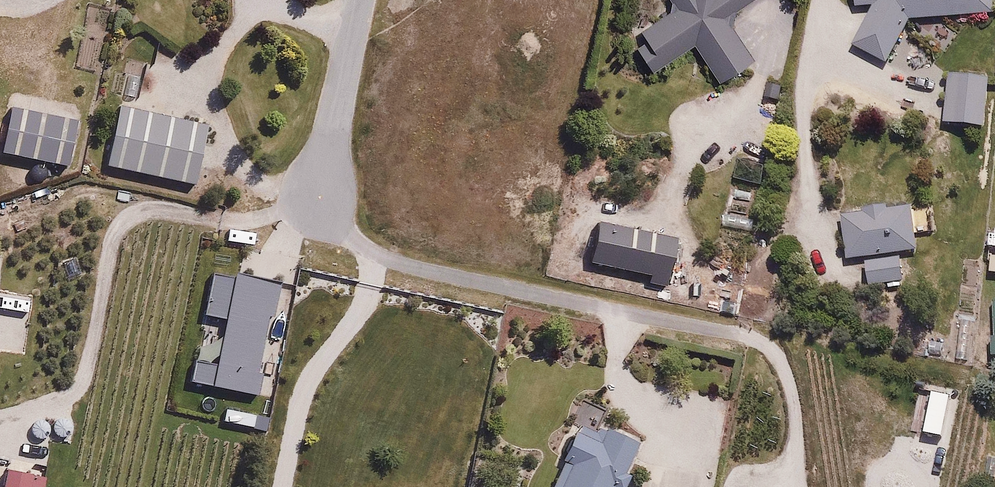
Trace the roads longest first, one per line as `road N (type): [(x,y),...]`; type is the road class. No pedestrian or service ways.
road 1 (track): [(0,420),(55,400),(87,356),(119,228),(141,211),(259,218),(318,198)]
road 2 (residential): [(359,0),(318,198)]

